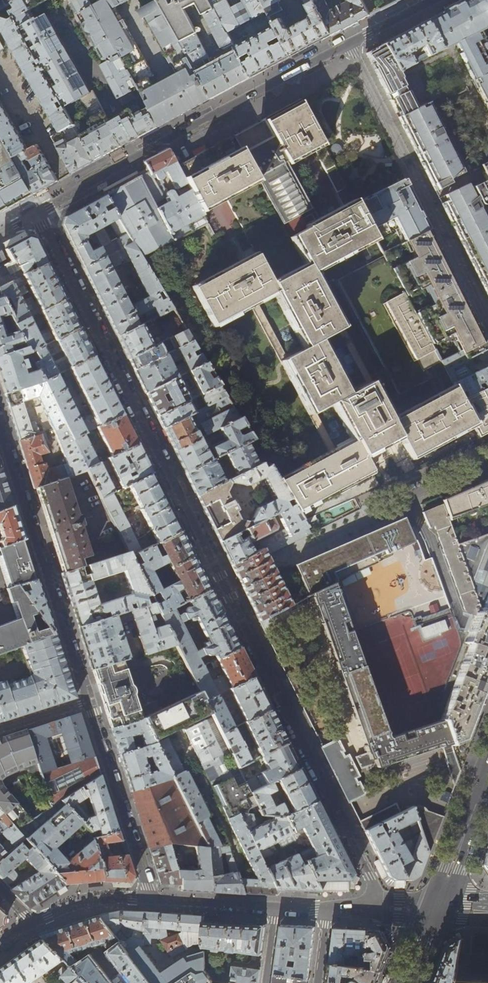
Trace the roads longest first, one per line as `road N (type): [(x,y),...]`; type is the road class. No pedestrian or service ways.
road 1 (residential): [(38,214),(385,909)]
road 2 (residential): [(152,899),(0,427)]
road 3 (residential): [(38,214),(350,44)]
road 4 (residential): [(487,324),(350,44)]
road 5 (residential): [(327,909),(152,899)]
road 6 (secondary): [(487,777),(436,910)]
road 7 (residential): [(152,899),(99,897),(30,925)]

